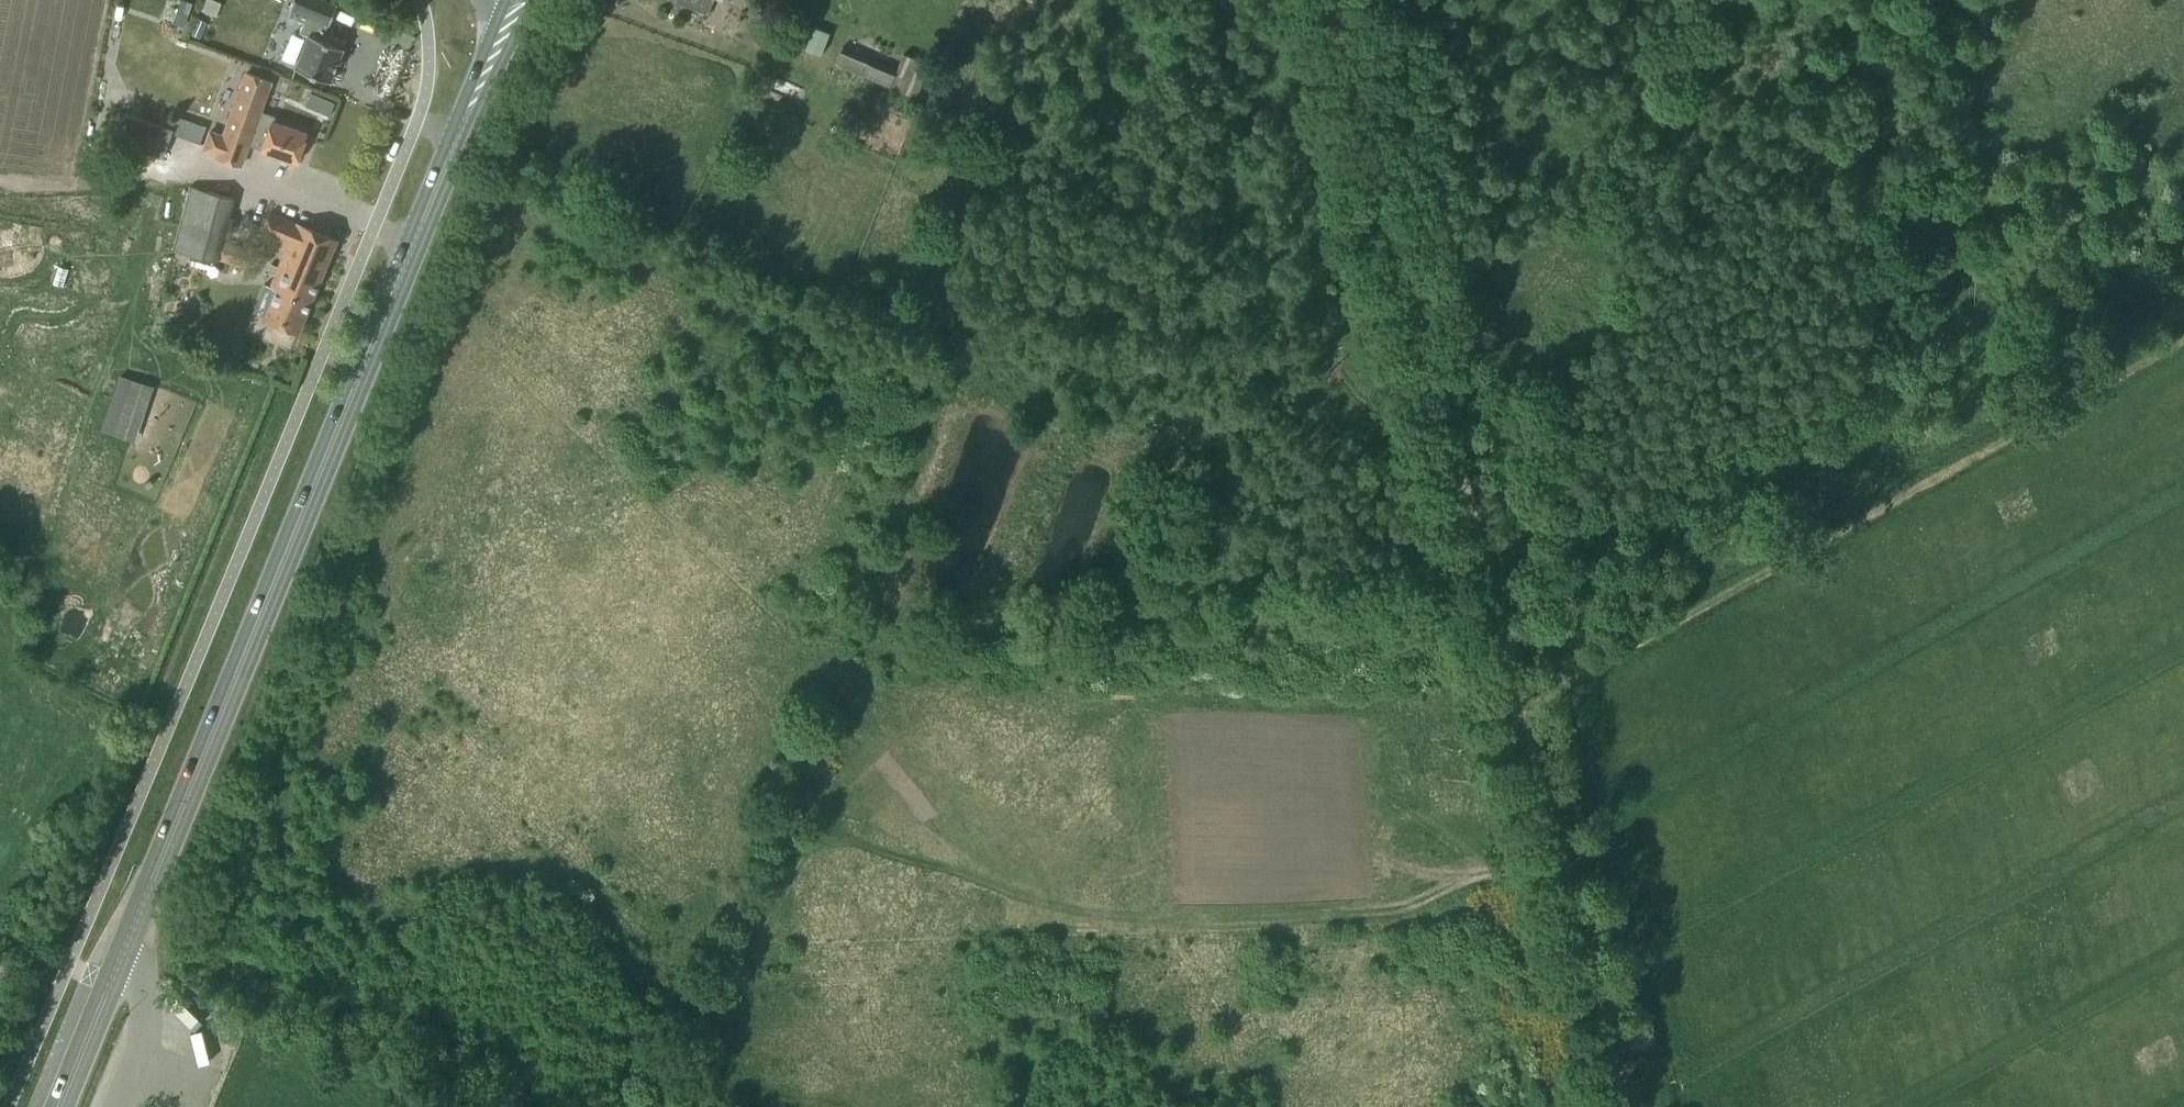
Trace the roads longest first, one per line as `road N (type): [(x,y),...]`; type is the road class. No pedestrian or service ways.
road 1 (primary): [(58,1106),(517,0)]
road 2 (track): [(1336,0),(1627,1106)]
road 3 (track): [(192,174),(0,180)]

